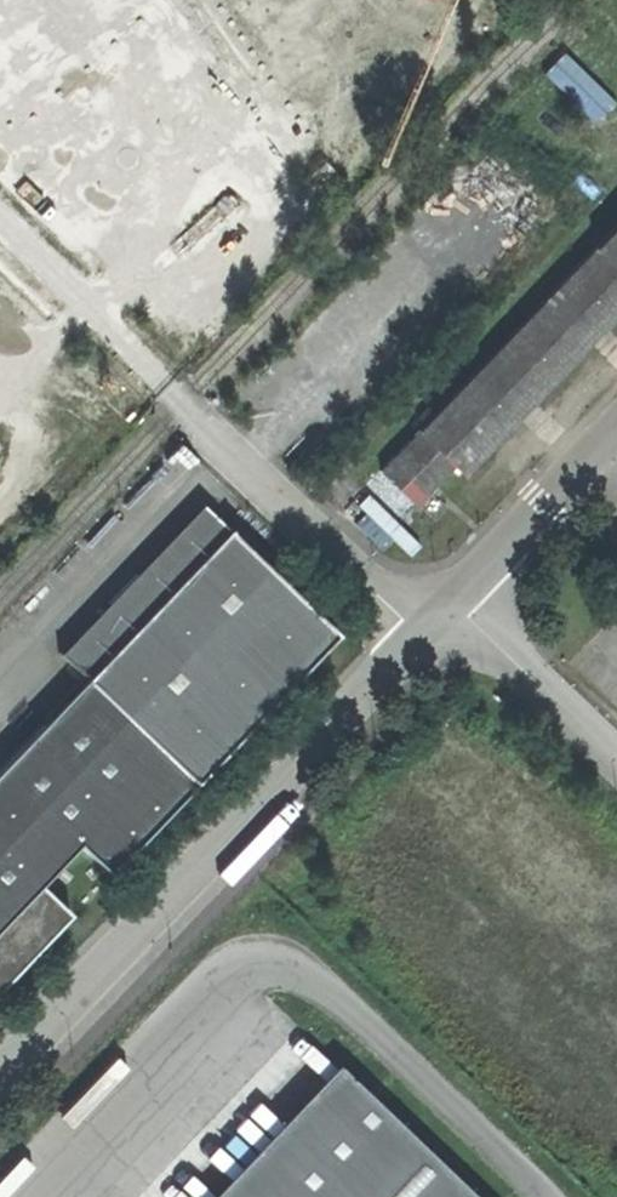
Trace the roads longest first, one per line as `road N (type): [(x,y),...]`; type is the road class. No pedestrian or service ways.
road 1 (unclassified): [(0,1075),(418,634)]
road 2 (unclassified): [(418,634),(162,388)]
road 3 (unclassified): [(451,599),(616,423)]
road 4 (unclassified): [(616,759),(451,599)]

